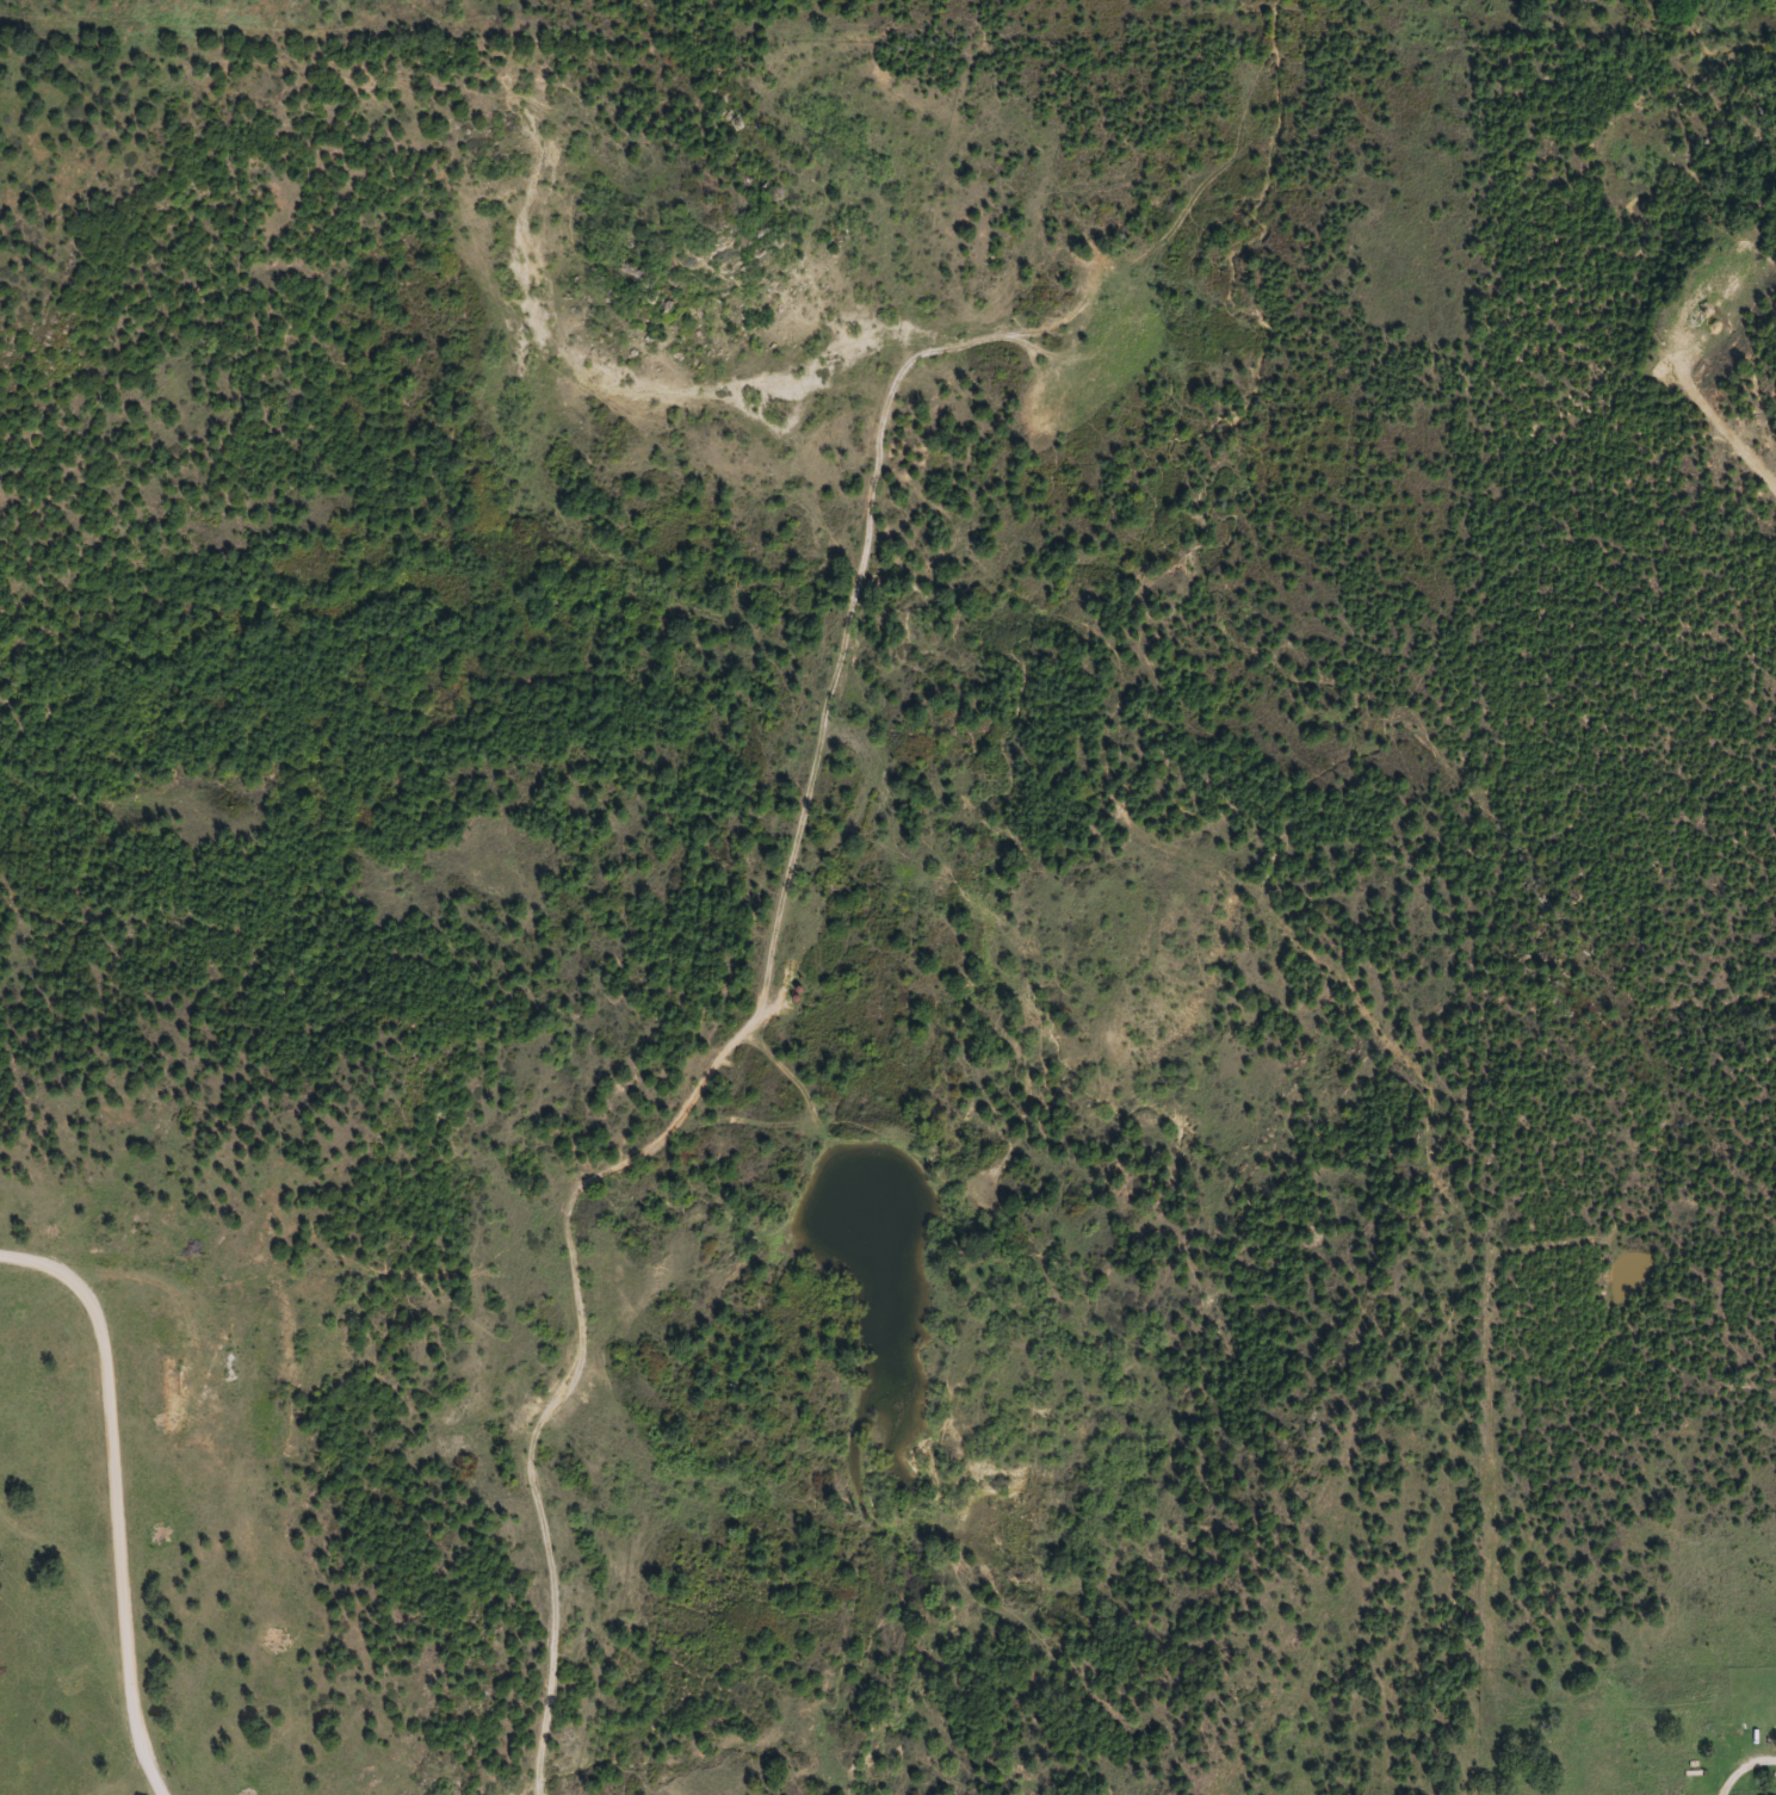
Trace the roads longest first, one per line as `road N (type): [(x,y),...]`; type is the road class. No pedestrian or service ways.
road 1 (residential): [(468,178),(347,252),(123,307),(0,307)]

